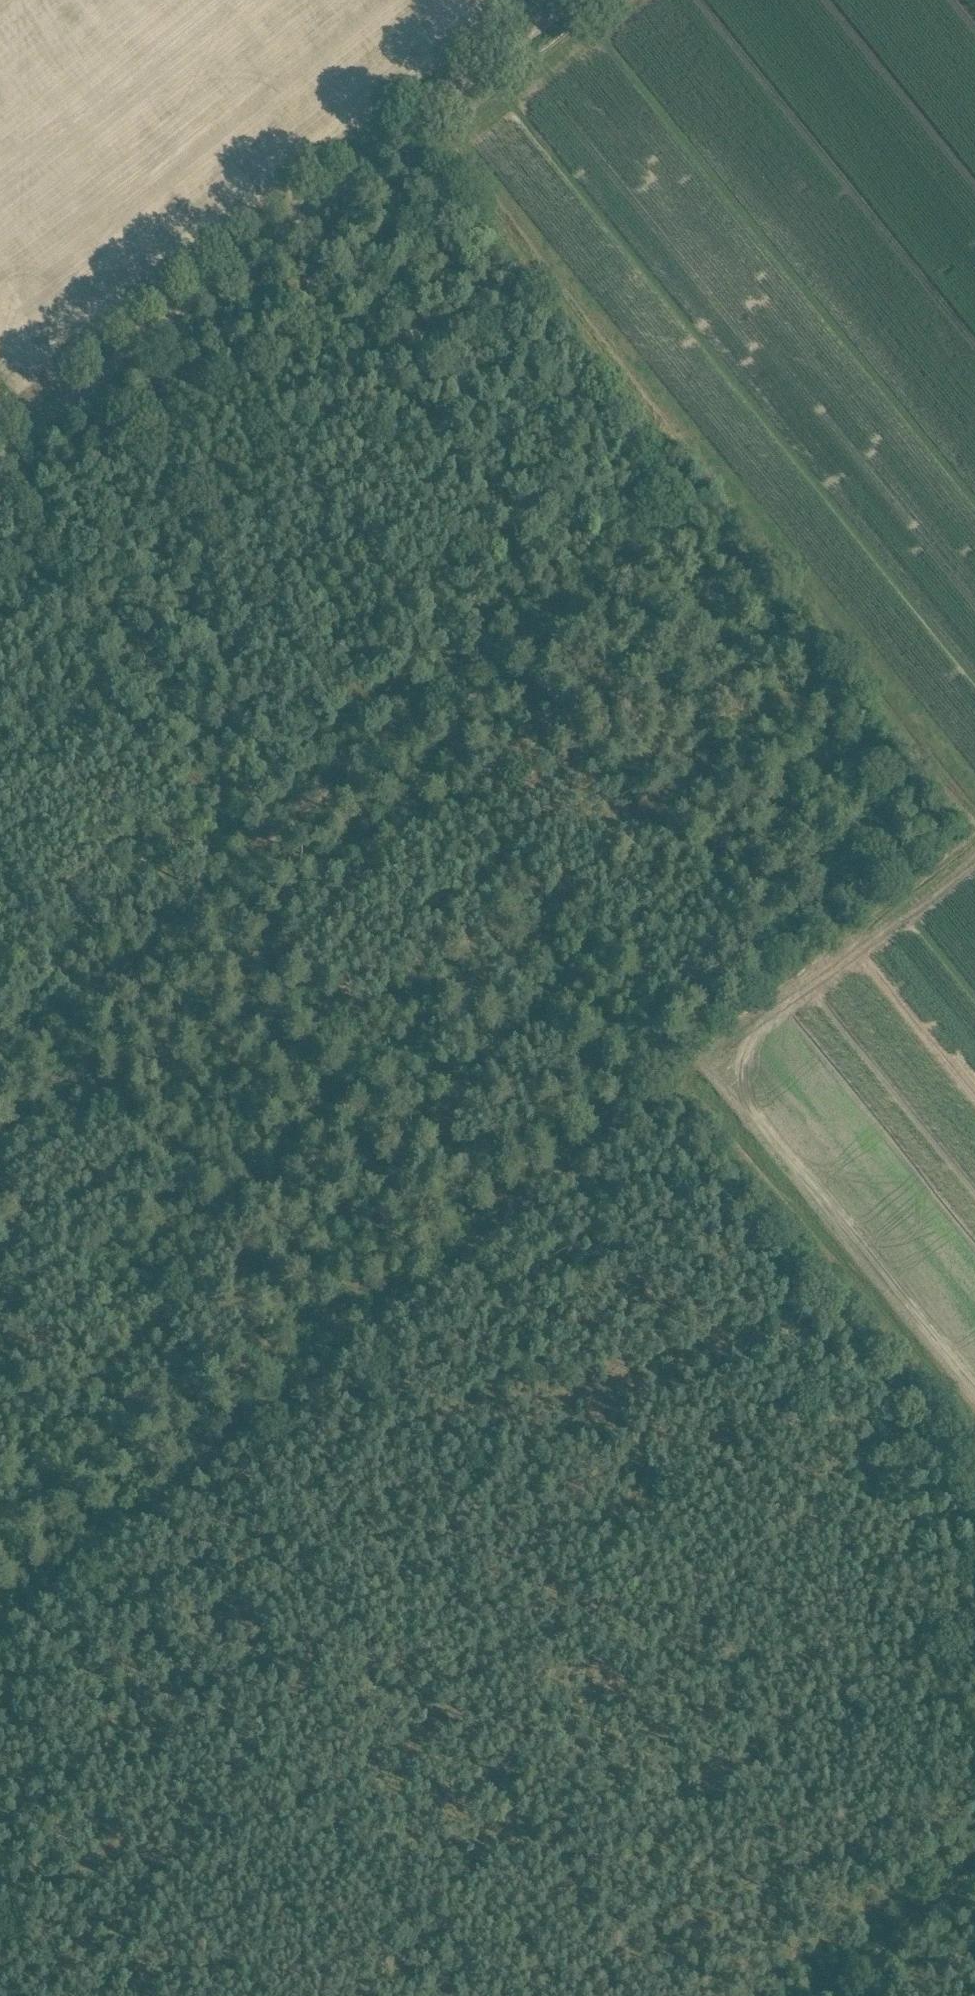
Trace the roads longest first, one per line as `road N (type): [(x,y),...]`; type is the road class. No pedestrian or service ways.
road 1 (track): [(0,1624),(657,1092),(680,1089),(974,1450)]
road 2 (track): [(560,0),(0,441)]
road 3 (track): [(974,1878),(824,1995)]

